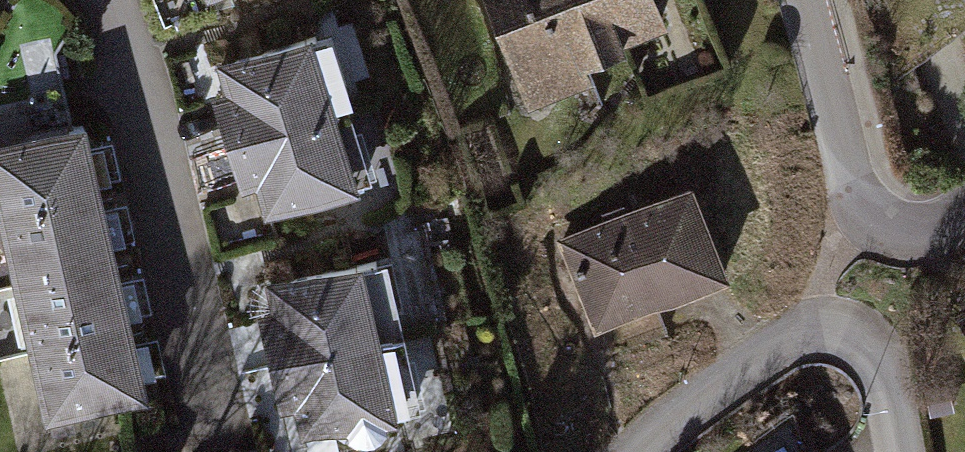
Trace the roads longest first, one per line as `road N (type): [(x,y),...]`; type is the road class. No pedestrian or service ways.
road 1 (residential): [(964,212),(938,231),(903,239),(873,226),(802,0)]
road 2 (residential): [(816,329),(783,342),(644,451)]
road 3 (residential): [(816,329),(841,341),(875,383),(890,451)]

